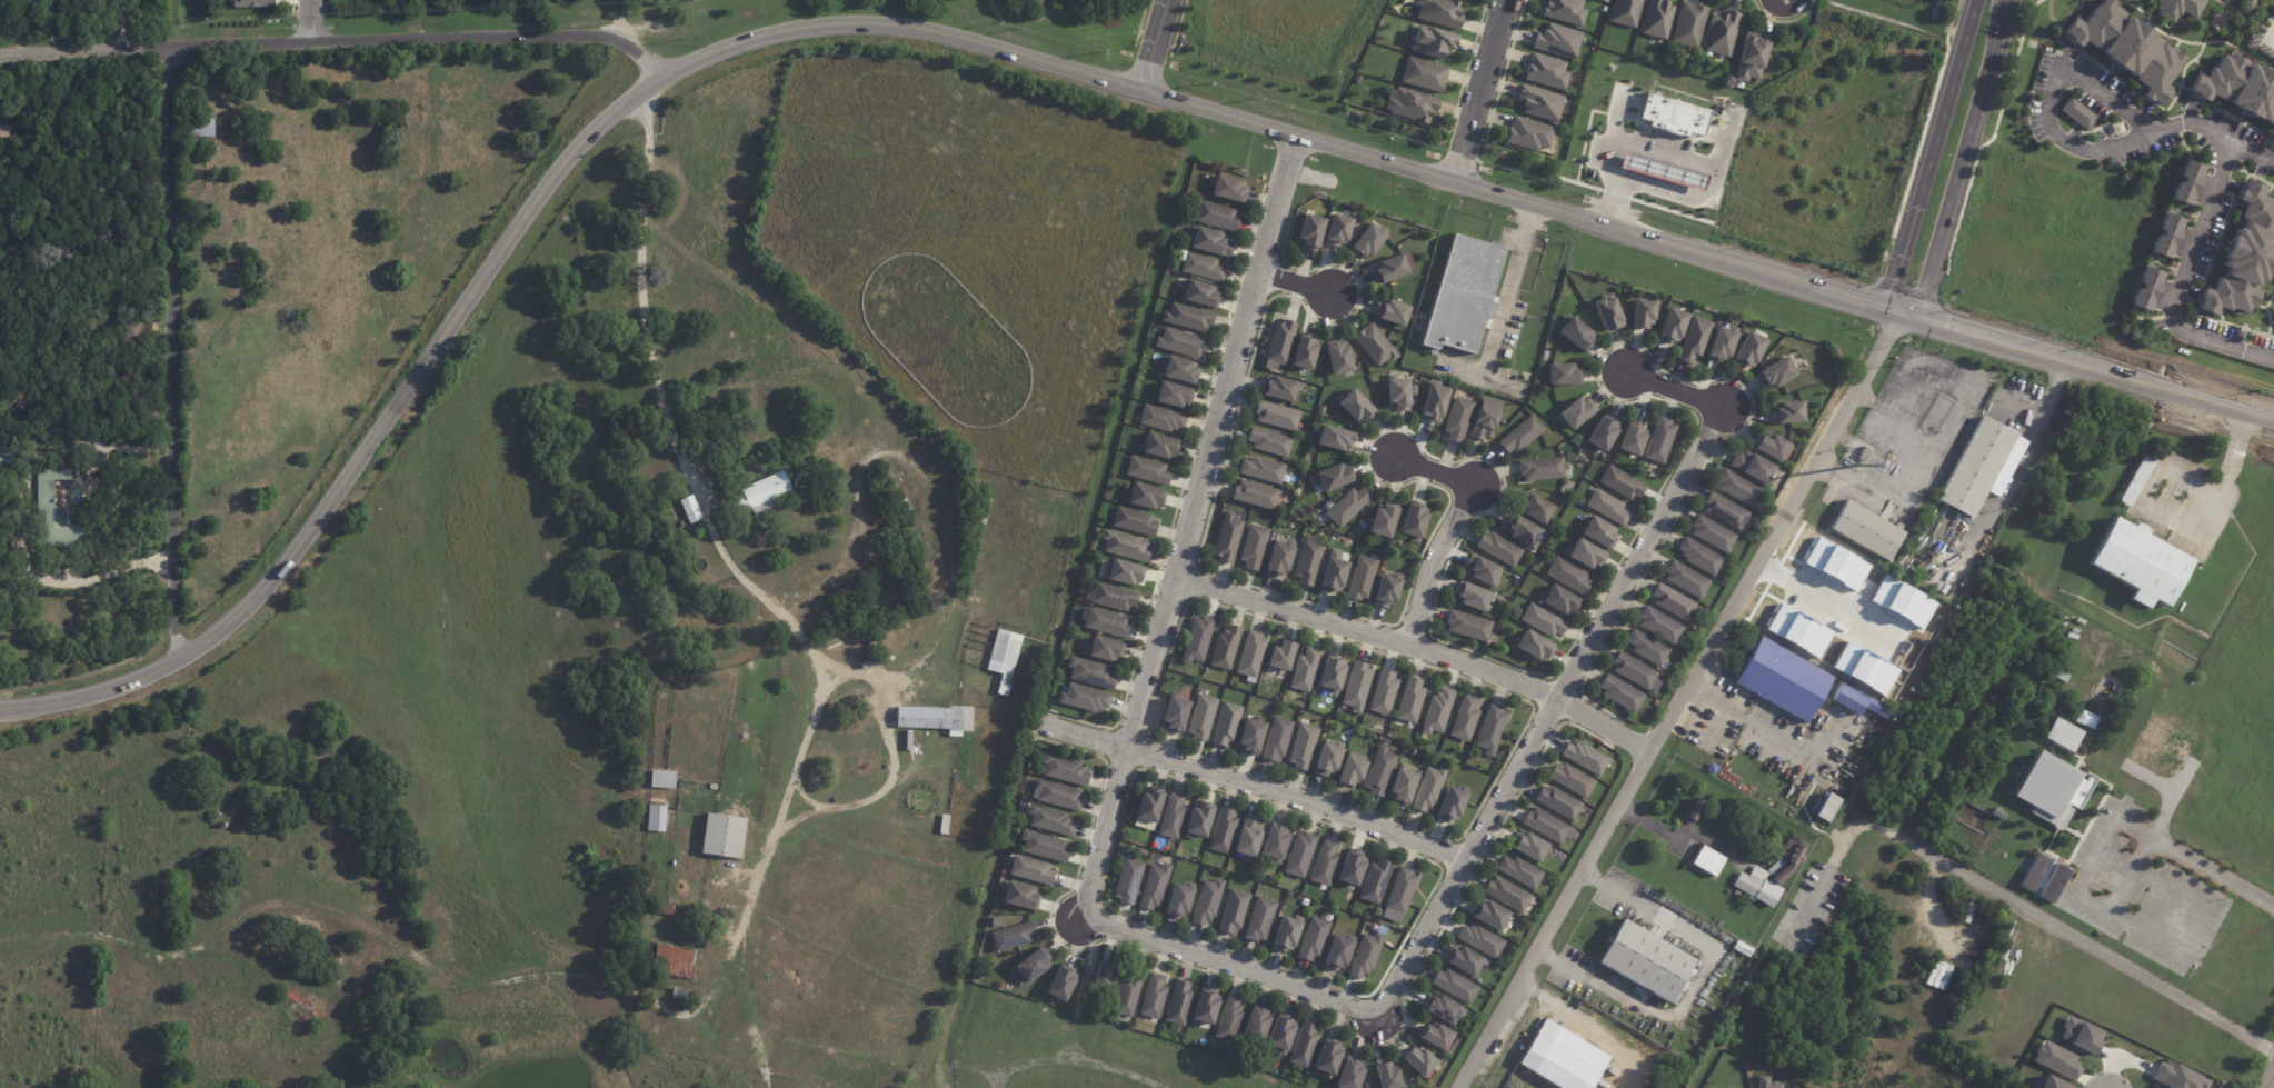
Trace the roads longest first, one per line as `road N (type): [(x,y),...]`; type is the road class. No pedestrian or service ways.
road 1 (secondary): [(1818,289),(940,31),(798,28),(658,76),(586,139),(285,576),(176,662)]
road 2 (residential): [(1899,313),(1647,750),(1465,1087)]
road 3 (residential): [(1298,138),(1080,920)]
road 4 (residential): [(1723,408),(1379,1016)]
road 5 (residential): [(658,76),(616,43),(320,39),(0,60)]
road 6 (residential): [(174,50),(176,662)]
road 7 (residential): [(1176,578),(1560,698),(1647,750)]
road 8 (residential): [(1467,861),(1329,807),(1034,721)]
road 9 (secondary): [(1899,313),(1937,254),(2013,0)]
road 10 (residential): [(1379,1016),(1080,920)]
road 11 (secondary): [(2273,422),(1993,340)]
road 12 (residential): [(1405,650),(1472,486),(1395,459)]
road 13 (secondary): [(1952,90),(1903,246),(1899,313)]
road 14 (residential): [(1453,182),(1506,0)]
road 15 (secondary): [(176,662),(102,692),(0,710)]

